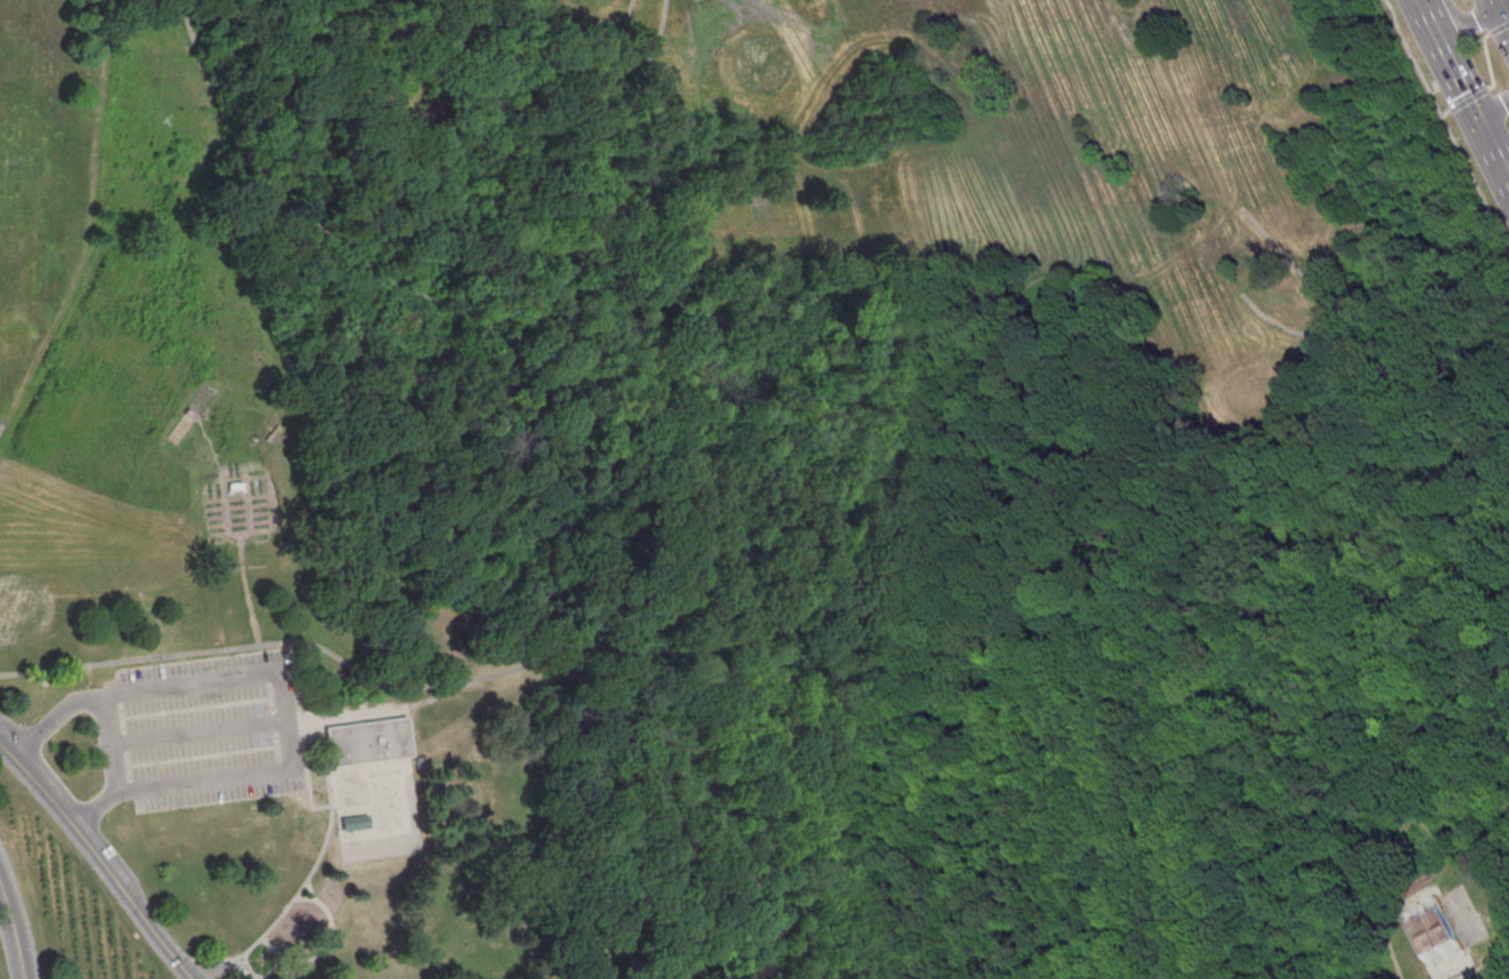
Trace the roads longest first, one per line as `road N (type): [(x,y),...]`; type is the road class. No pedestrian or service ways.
road 1 (track): [(242,146),(208,149),(207,170),(277,377),(314,536),(334,559),(457,616),(480,612)]
road 2 (tertiary): [(156,935),(14,755)]
road 3 (primary): [(1416,0),(1508,185)]

